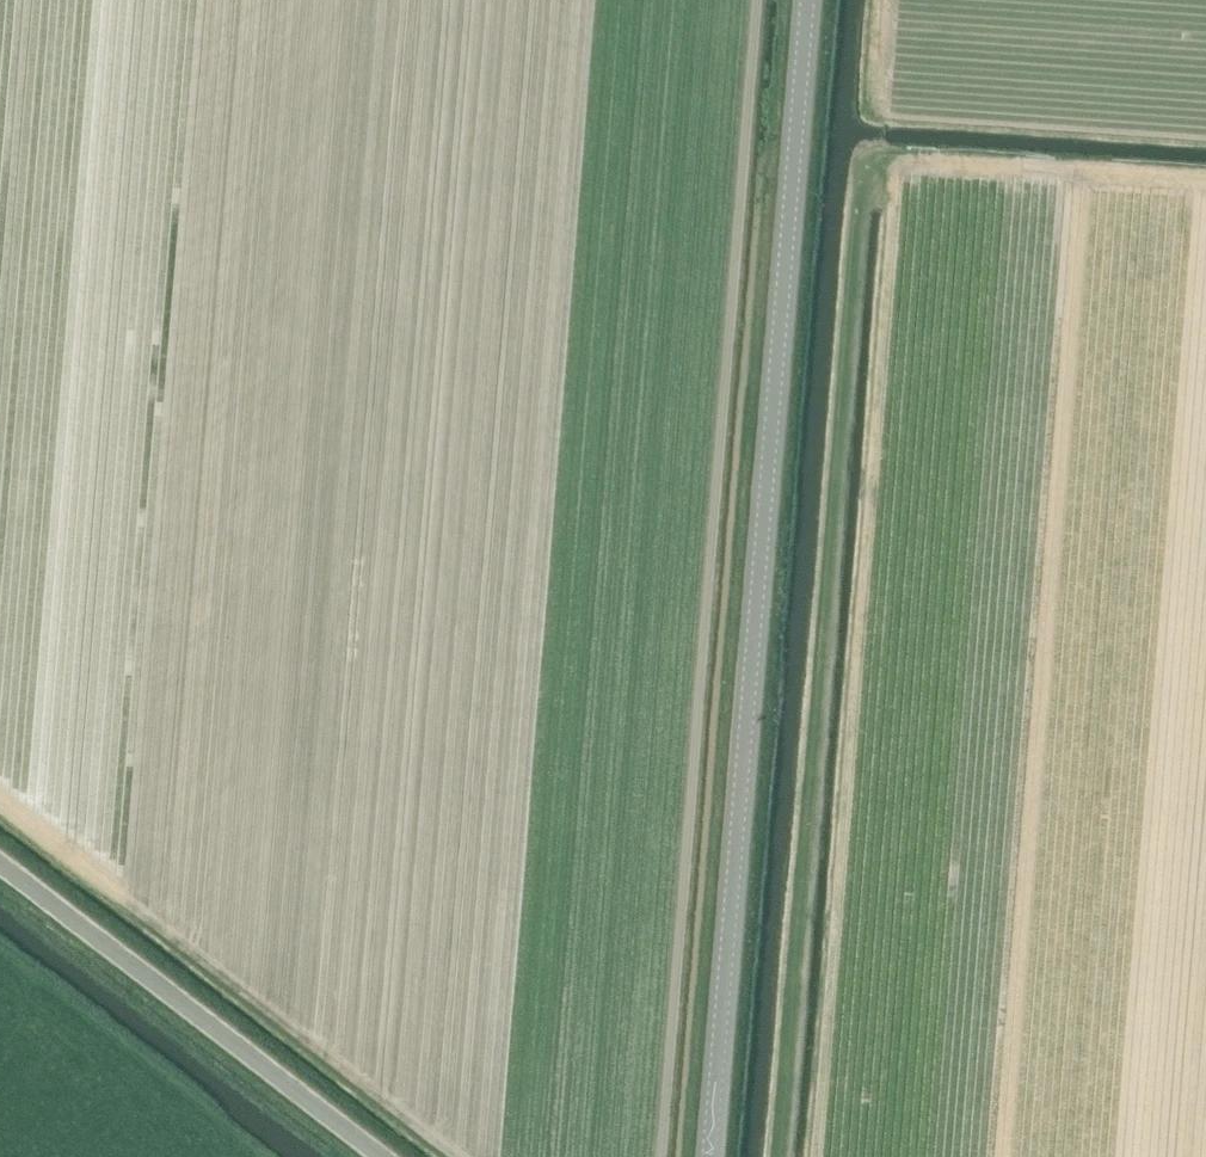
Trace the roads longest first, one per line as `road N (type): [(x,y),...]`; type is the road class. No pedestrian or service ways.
road 1 (unclassified): [(716,1156),(809,0)]
road 2 (unclassified): [(384,1156),(0,863)]

